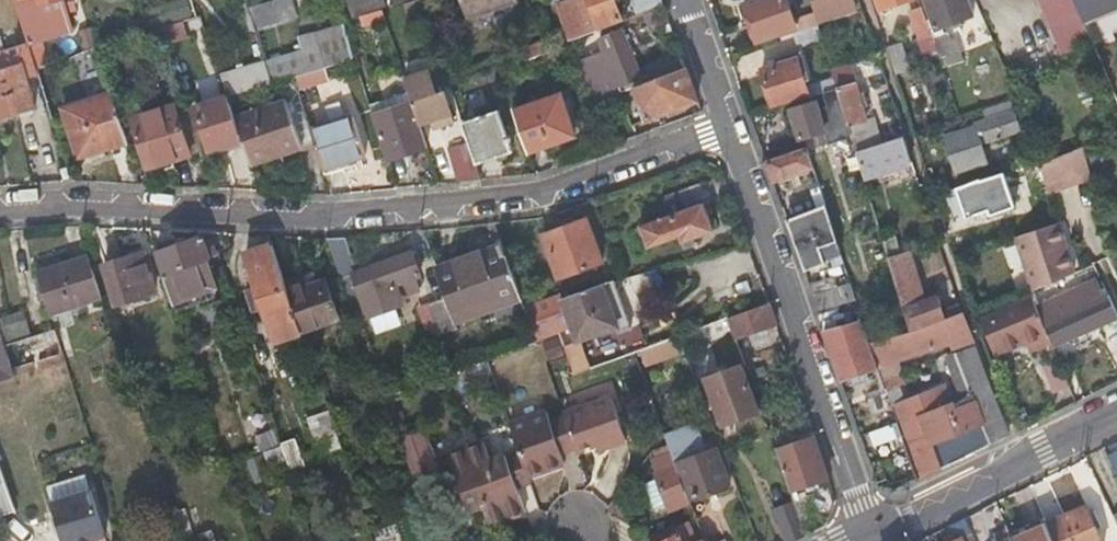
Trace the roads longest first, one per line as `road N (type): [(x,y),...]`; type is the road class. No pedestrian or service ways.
road 1 (residential): [(0,212),(70,206),(323,219),(554,197),(729,124)]
road 2 (residential): [(869,540),(729,124)]
road 3 (residential): [(1116,415),(869,540)]
road 4 (residential): [(729,124),(684,0)]

